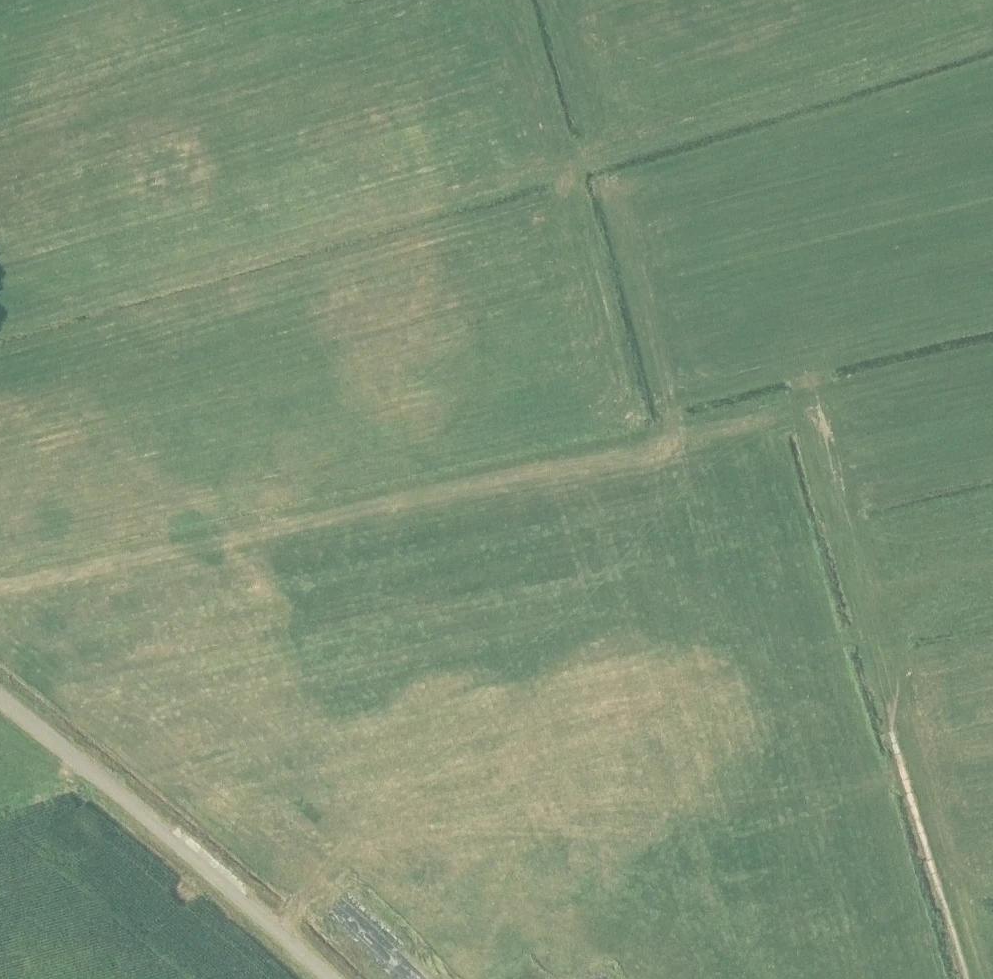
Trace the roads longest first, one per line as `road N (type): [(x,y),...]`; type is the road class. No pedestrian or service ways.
road 1 (unclassified): [(320,978),(162,830),(0,703)]

